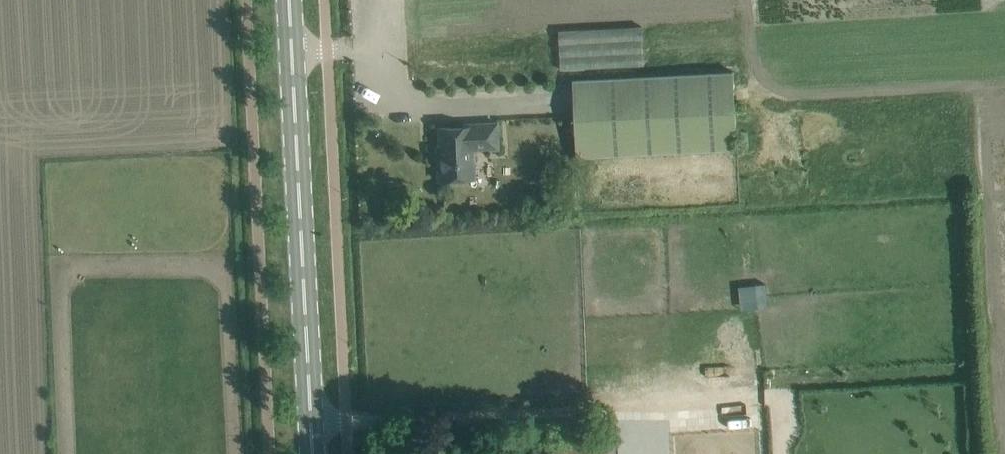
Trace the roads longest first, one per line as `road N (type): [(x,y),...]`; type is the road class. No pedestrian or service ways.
road 1 (tertiary): [(311,453),(288,0)]

